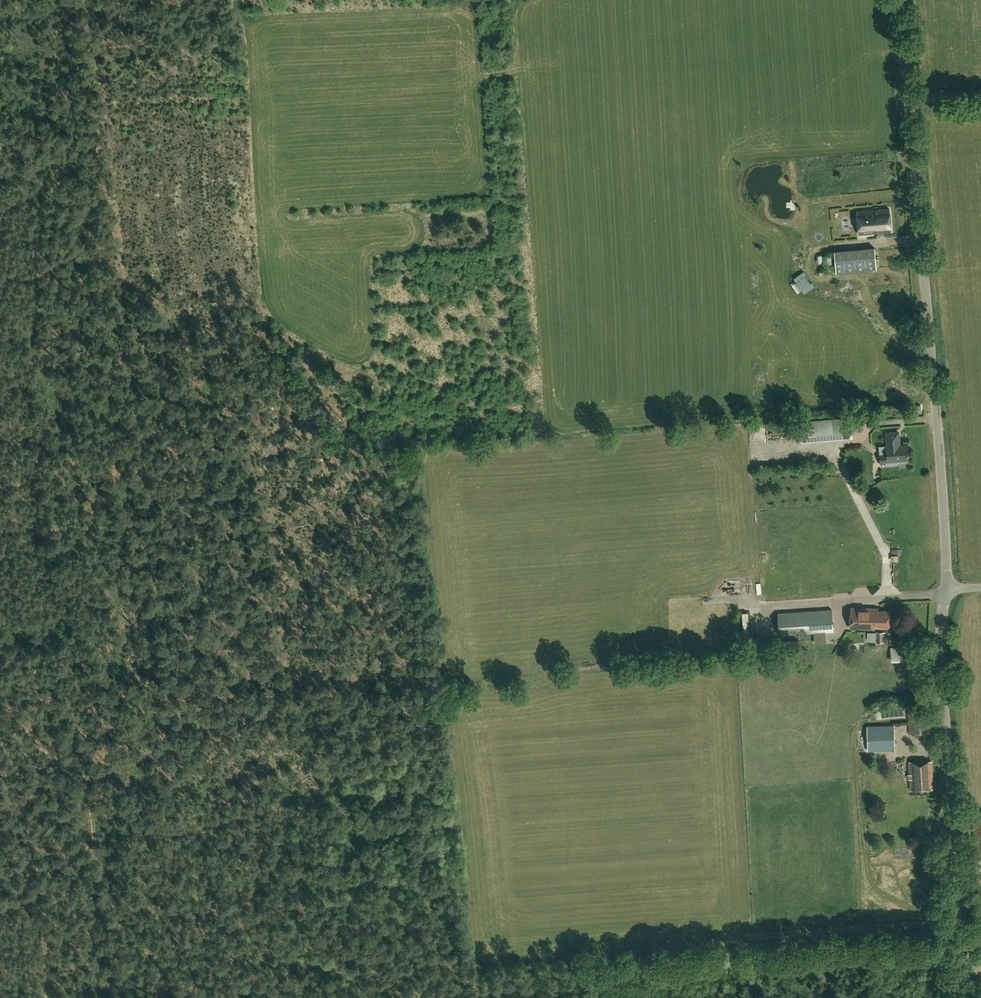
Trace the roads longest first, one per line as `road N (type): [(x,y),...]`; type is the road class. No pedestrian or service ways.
road 1 (unclassified): [(946,587),(897,0)]
road 2 (unclassified): [(967,997),(943,683),(946,587)]

